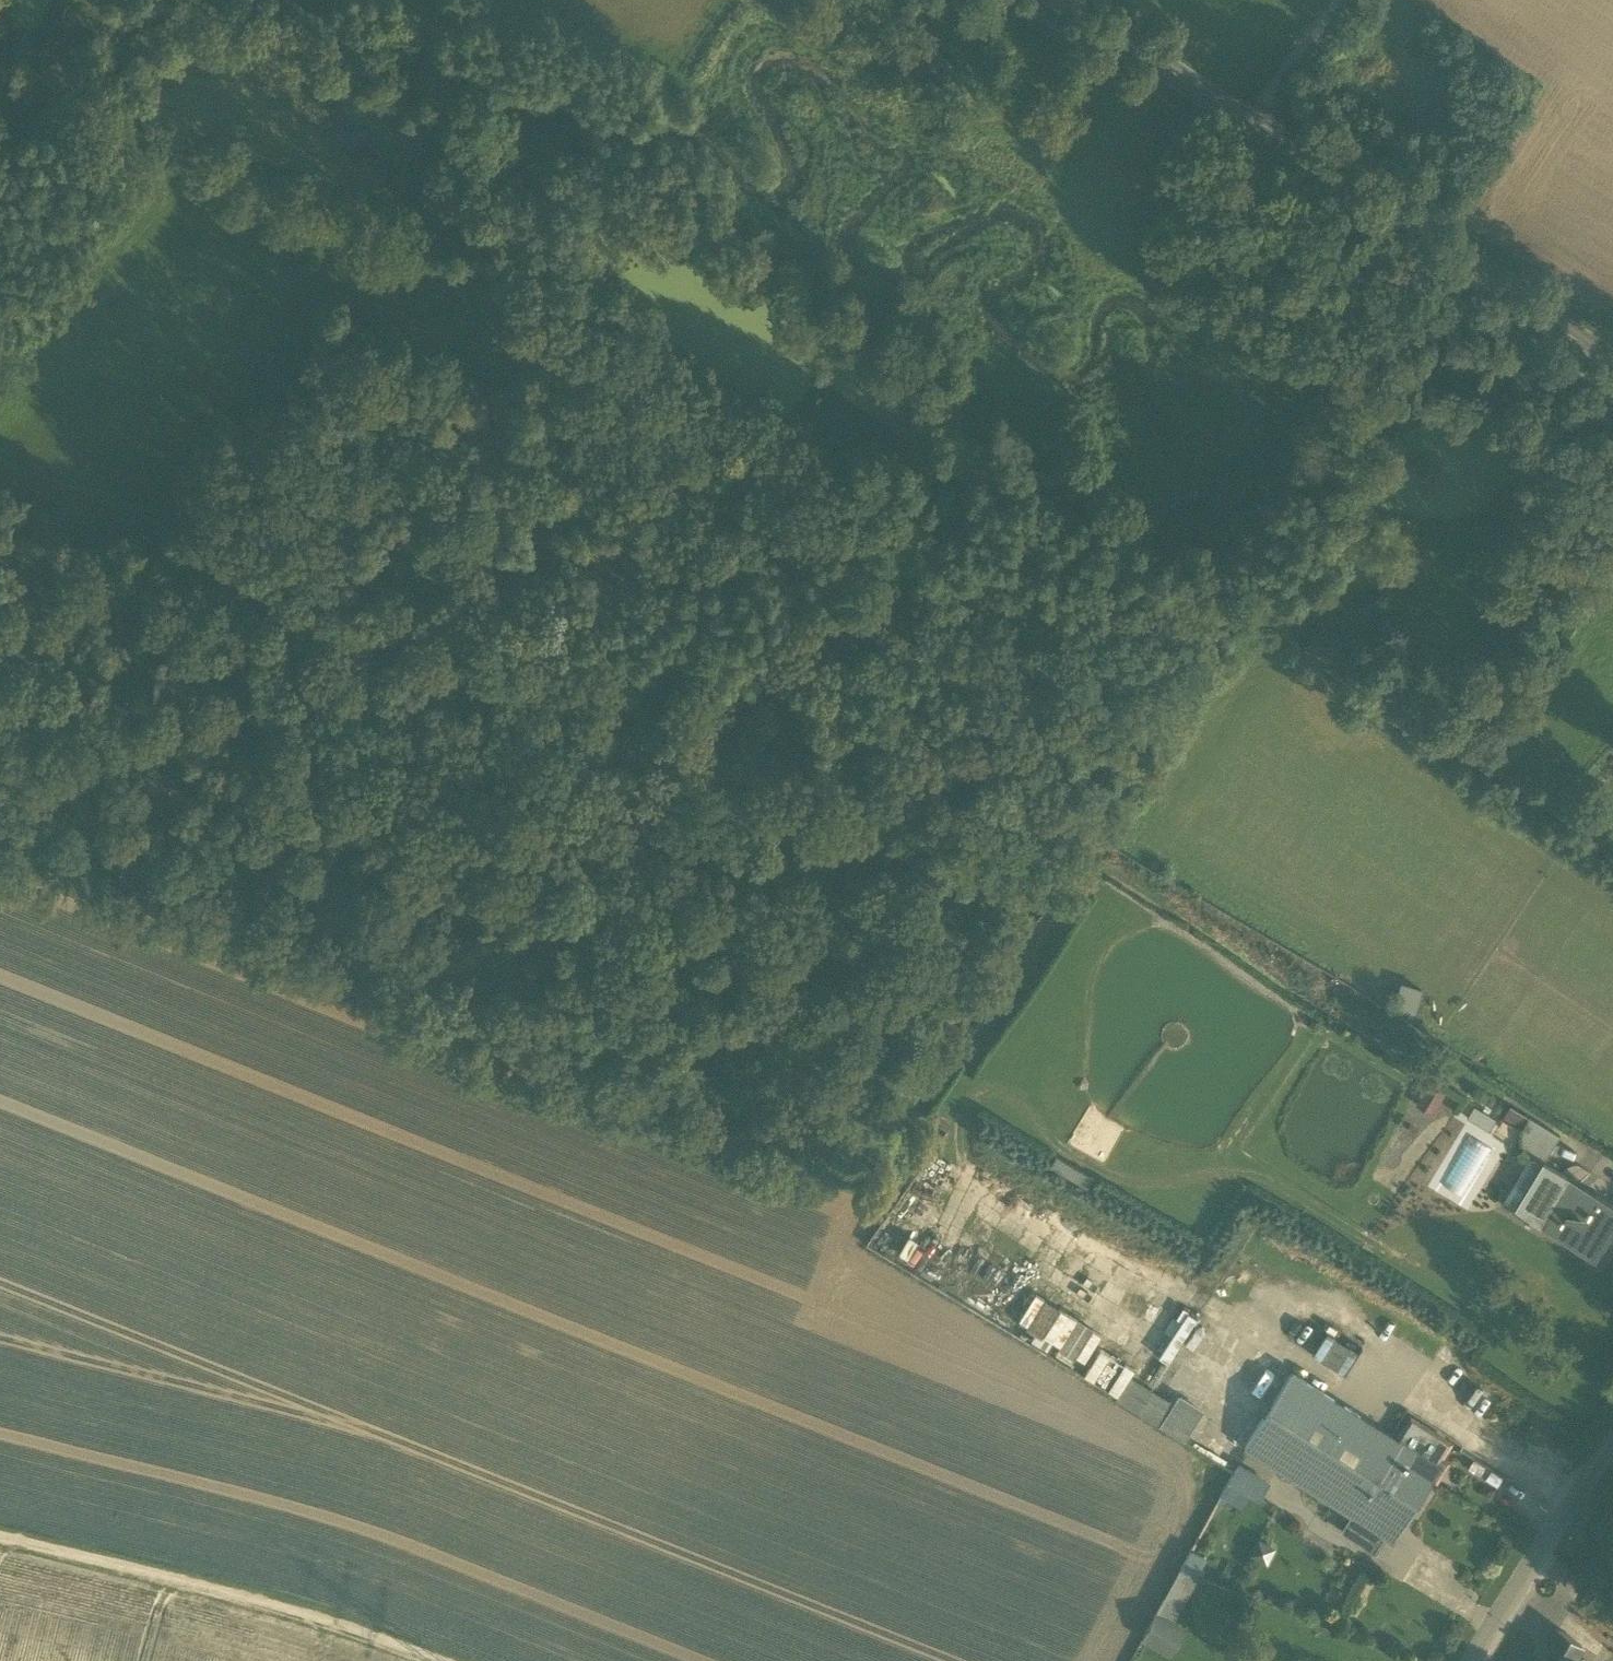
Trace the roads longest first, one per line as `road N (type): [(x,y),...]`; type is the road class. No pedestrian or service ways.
road 1 (track): [(0,826),(60,733),(112,511),(1032,894),(835,1176)]
road 2 (track): [(0,875),(835,1176)]
road 3 (secondary): [(1061,0),(1612,364)]
road 4 (track): [(0,1538),(341,1623),(437,1660)]
road 5 (unclassified): [(1612,1443),(1473,1660)]

